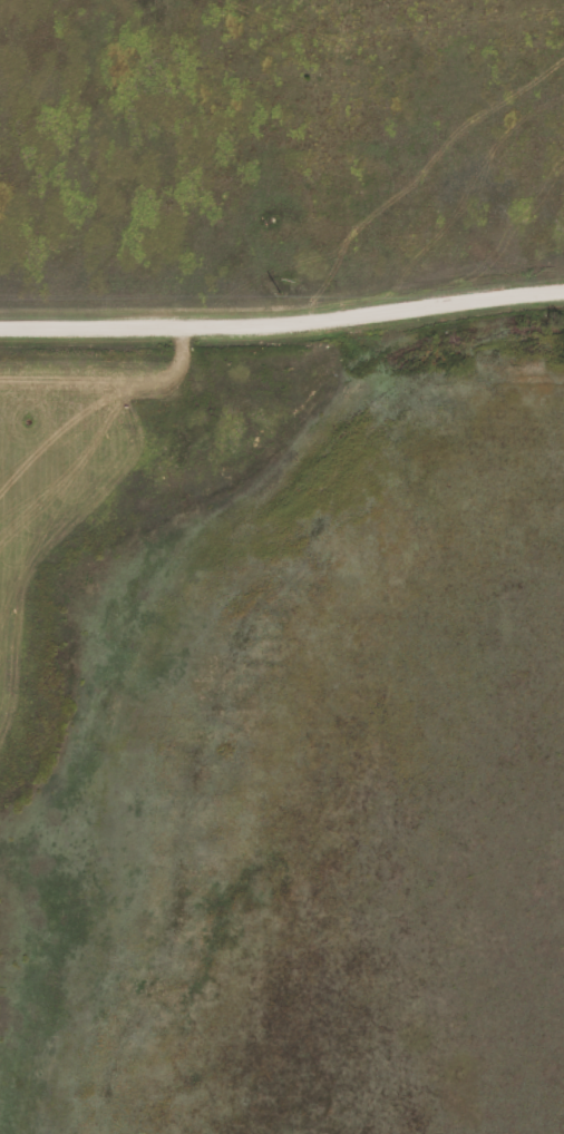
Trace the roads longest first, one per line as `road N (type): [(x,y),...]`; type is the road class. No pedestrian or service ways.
road 1 (residential): [(0,323),(314,319),(563,288)]

